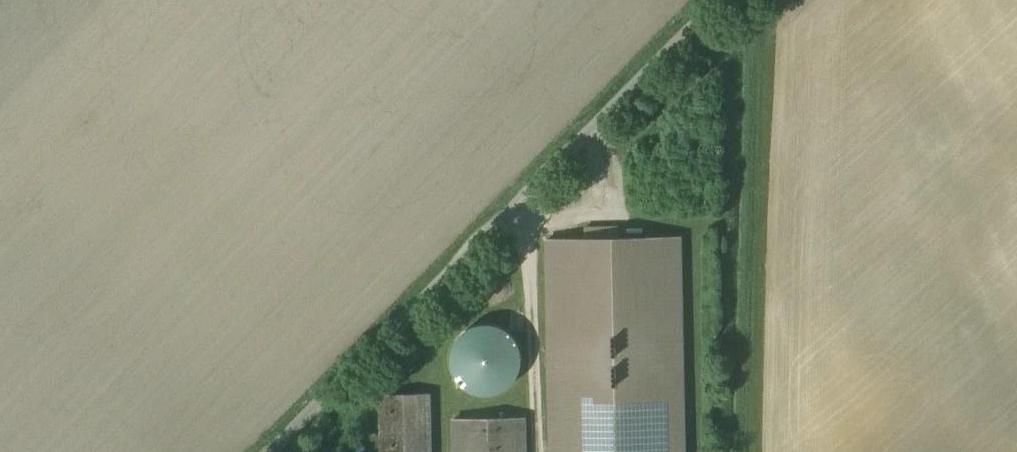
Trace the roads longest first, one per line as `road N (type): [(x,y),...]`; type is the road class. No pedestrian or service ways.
road 1 (unclassified): [(724,0),(279,451)]

